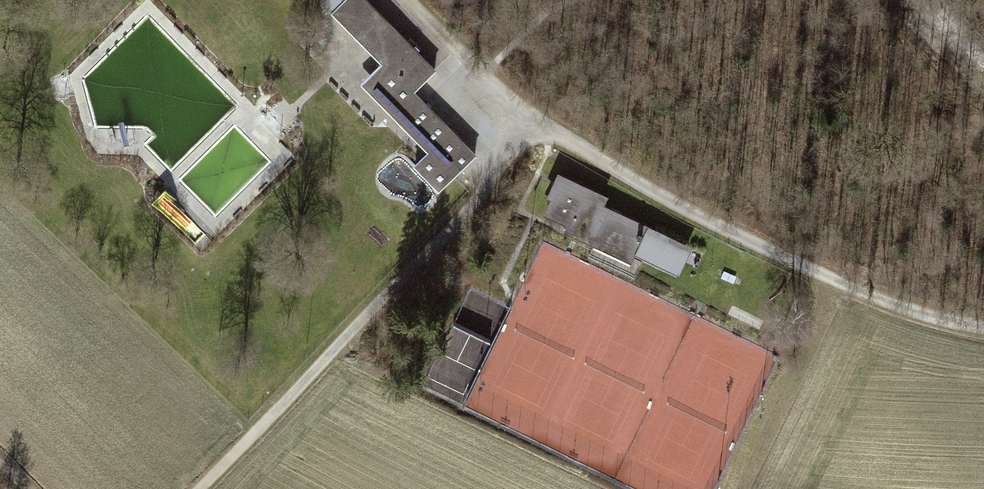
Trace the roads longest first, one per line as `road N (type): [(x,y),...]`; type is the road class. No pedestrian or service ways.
road 1 (residential): [(983,327),(869,293),(637,181),(549,124),(408,0)]
road 2 (track): [(199,488),(549,124)]

